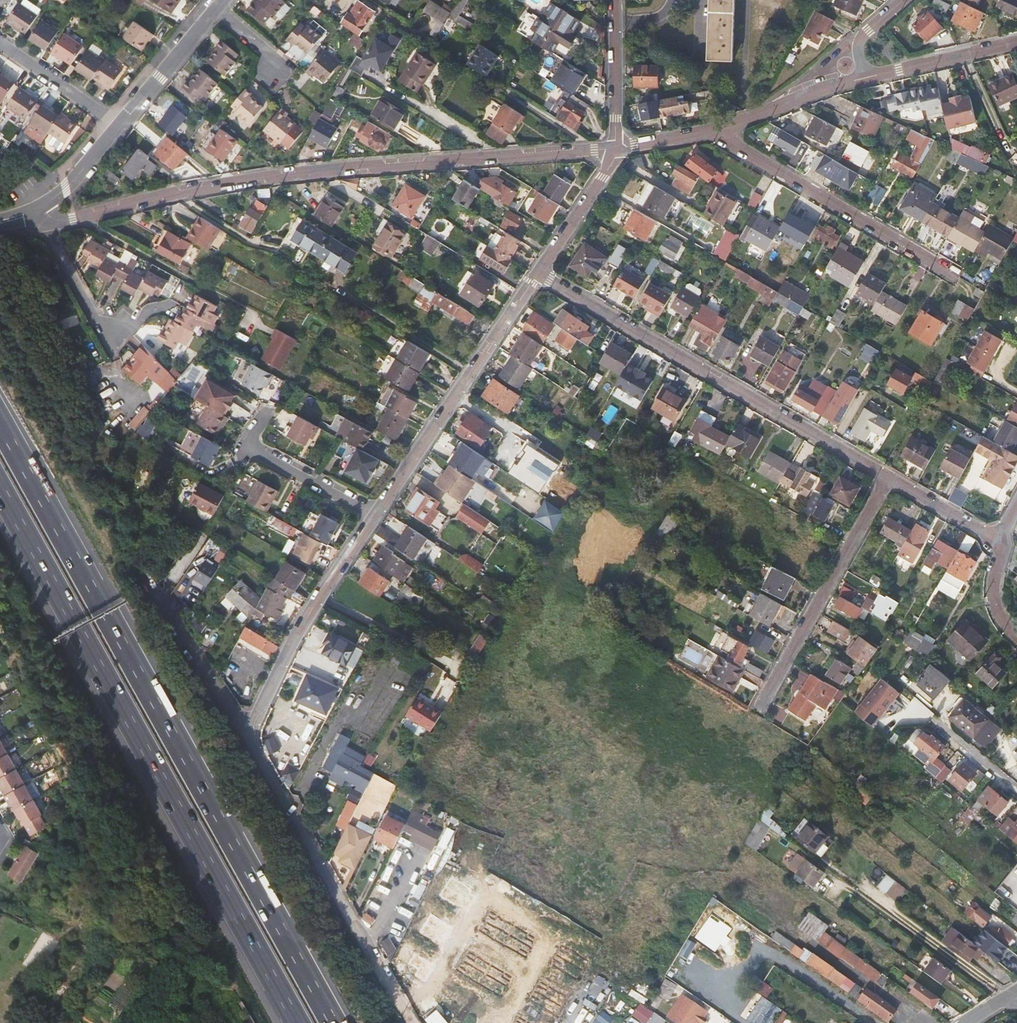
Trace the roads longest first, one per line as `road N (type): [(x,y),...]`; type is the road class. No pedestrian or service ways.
road 1 (motorway): [(335,1022),(0,423)]
road 2 (motorway): [(0,488),(298,1022)]
road 3 (unclassified): [(611,148),(276,179),(55,224)]
road 4 (residential): [(362,938),(250,732),(297,630),(373,516)]
road 5 (residential): [(536,274),(891,479)]
road 6 (residential): [(373,516),(536,274)]
road 7 (residential): [(711,131),(953,278)]
road 8 (residential): [(760,708),(891,479)]
road 9 (residential): [(260,417),(249,447),(373,516)]
road 10 (unclassified): [(866,76),(711,131)]
road 11 (unclassified): [(1016,41),(866,76)]
road 12 (residential): [(213,14),(116,130)]
road 13 (residential): [(611,148),(611,0)]
road 14 (residential): [(536,274),(603,175),(611,148)]
road 15 (residential): [(0,43),(116,130)]
road 16 (residential): [(116,332),(95,320),(55,224)]
road 17 (residential): [(891,479),(997,540)]

